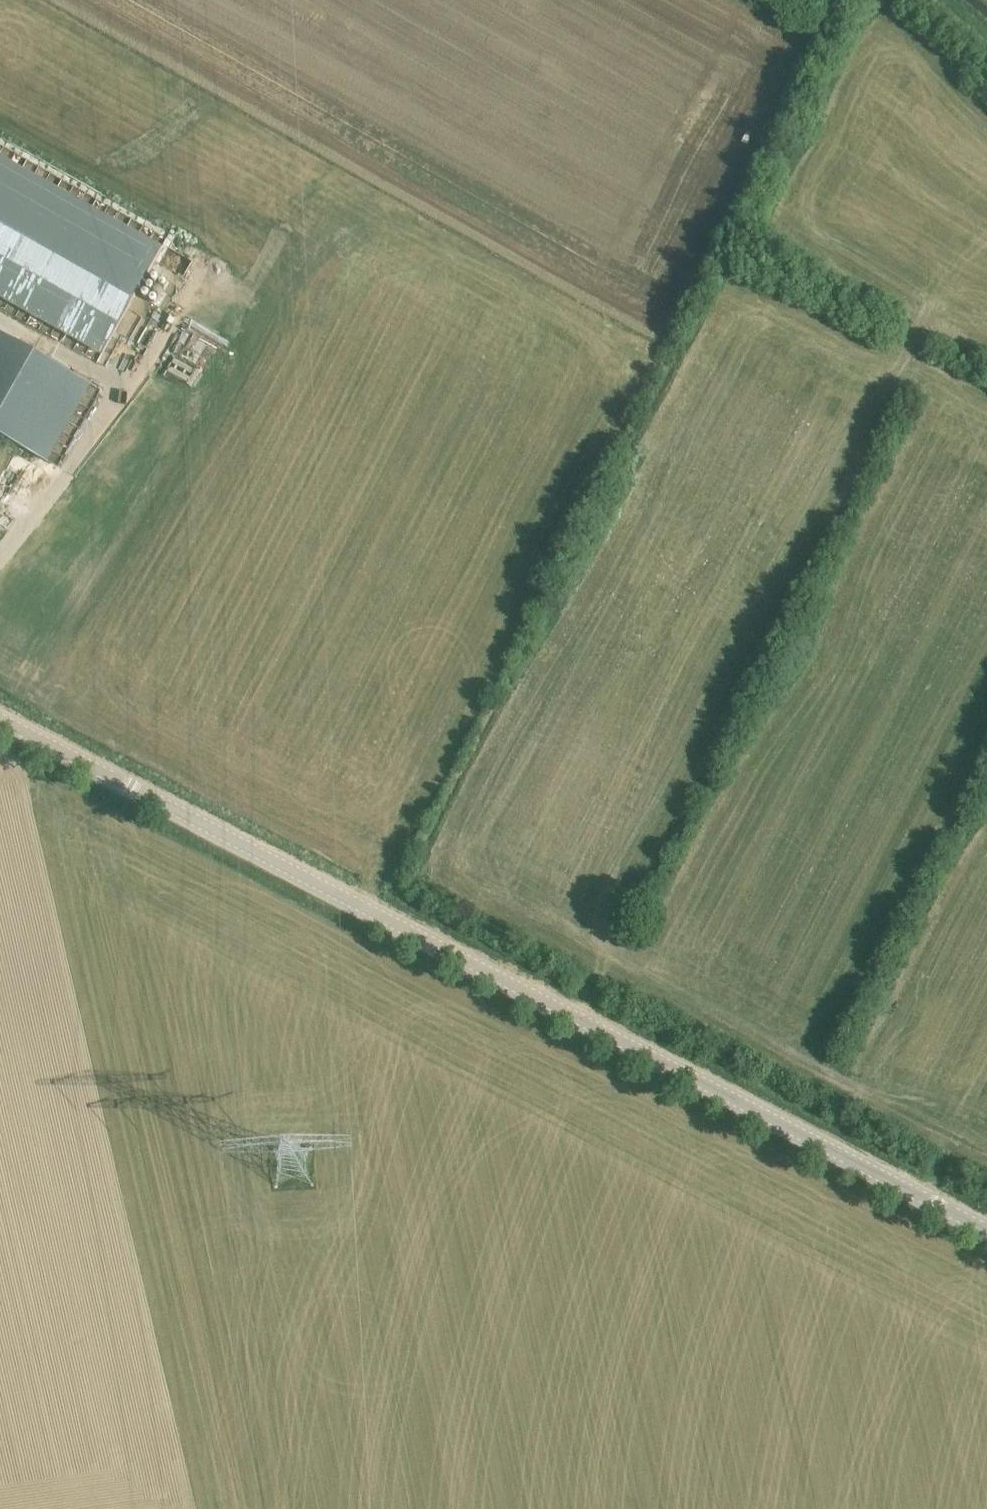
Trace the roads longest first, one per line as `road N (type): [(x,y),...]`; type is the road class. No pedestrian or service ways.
road 1 (unclassified): [(986,1237),(0,727)]

